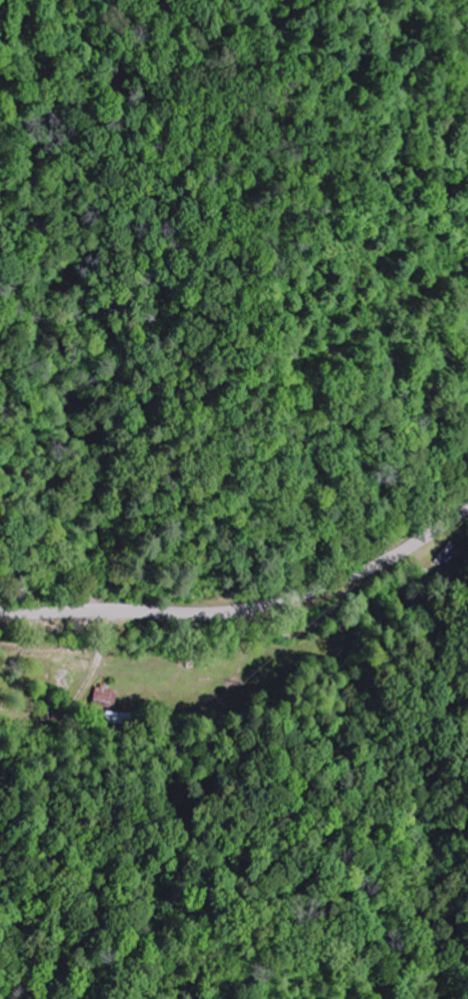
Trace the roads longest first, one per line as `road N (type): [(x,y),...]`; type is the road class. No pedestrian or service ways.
road 1 (secondary): [(0,612),(254,608),(365,569),(467,512)]

